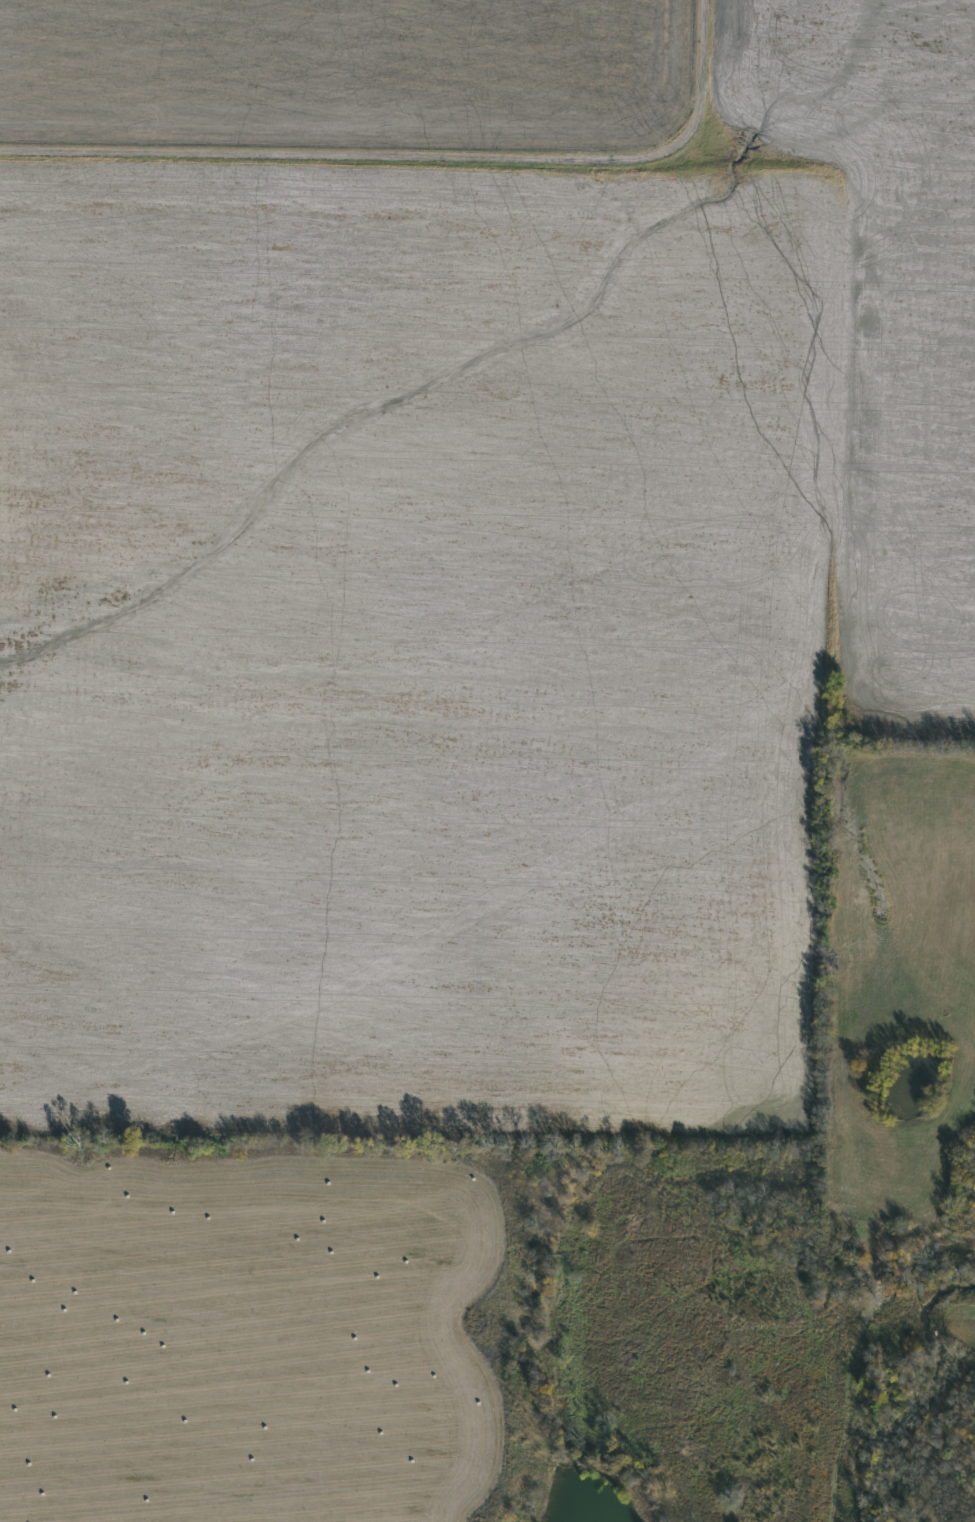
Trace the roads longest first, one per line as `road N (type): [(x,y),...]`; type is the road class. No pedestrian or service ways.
road 1 (residential): [(696,0),(693,131),(689,145),(660,159),(0,155)]

